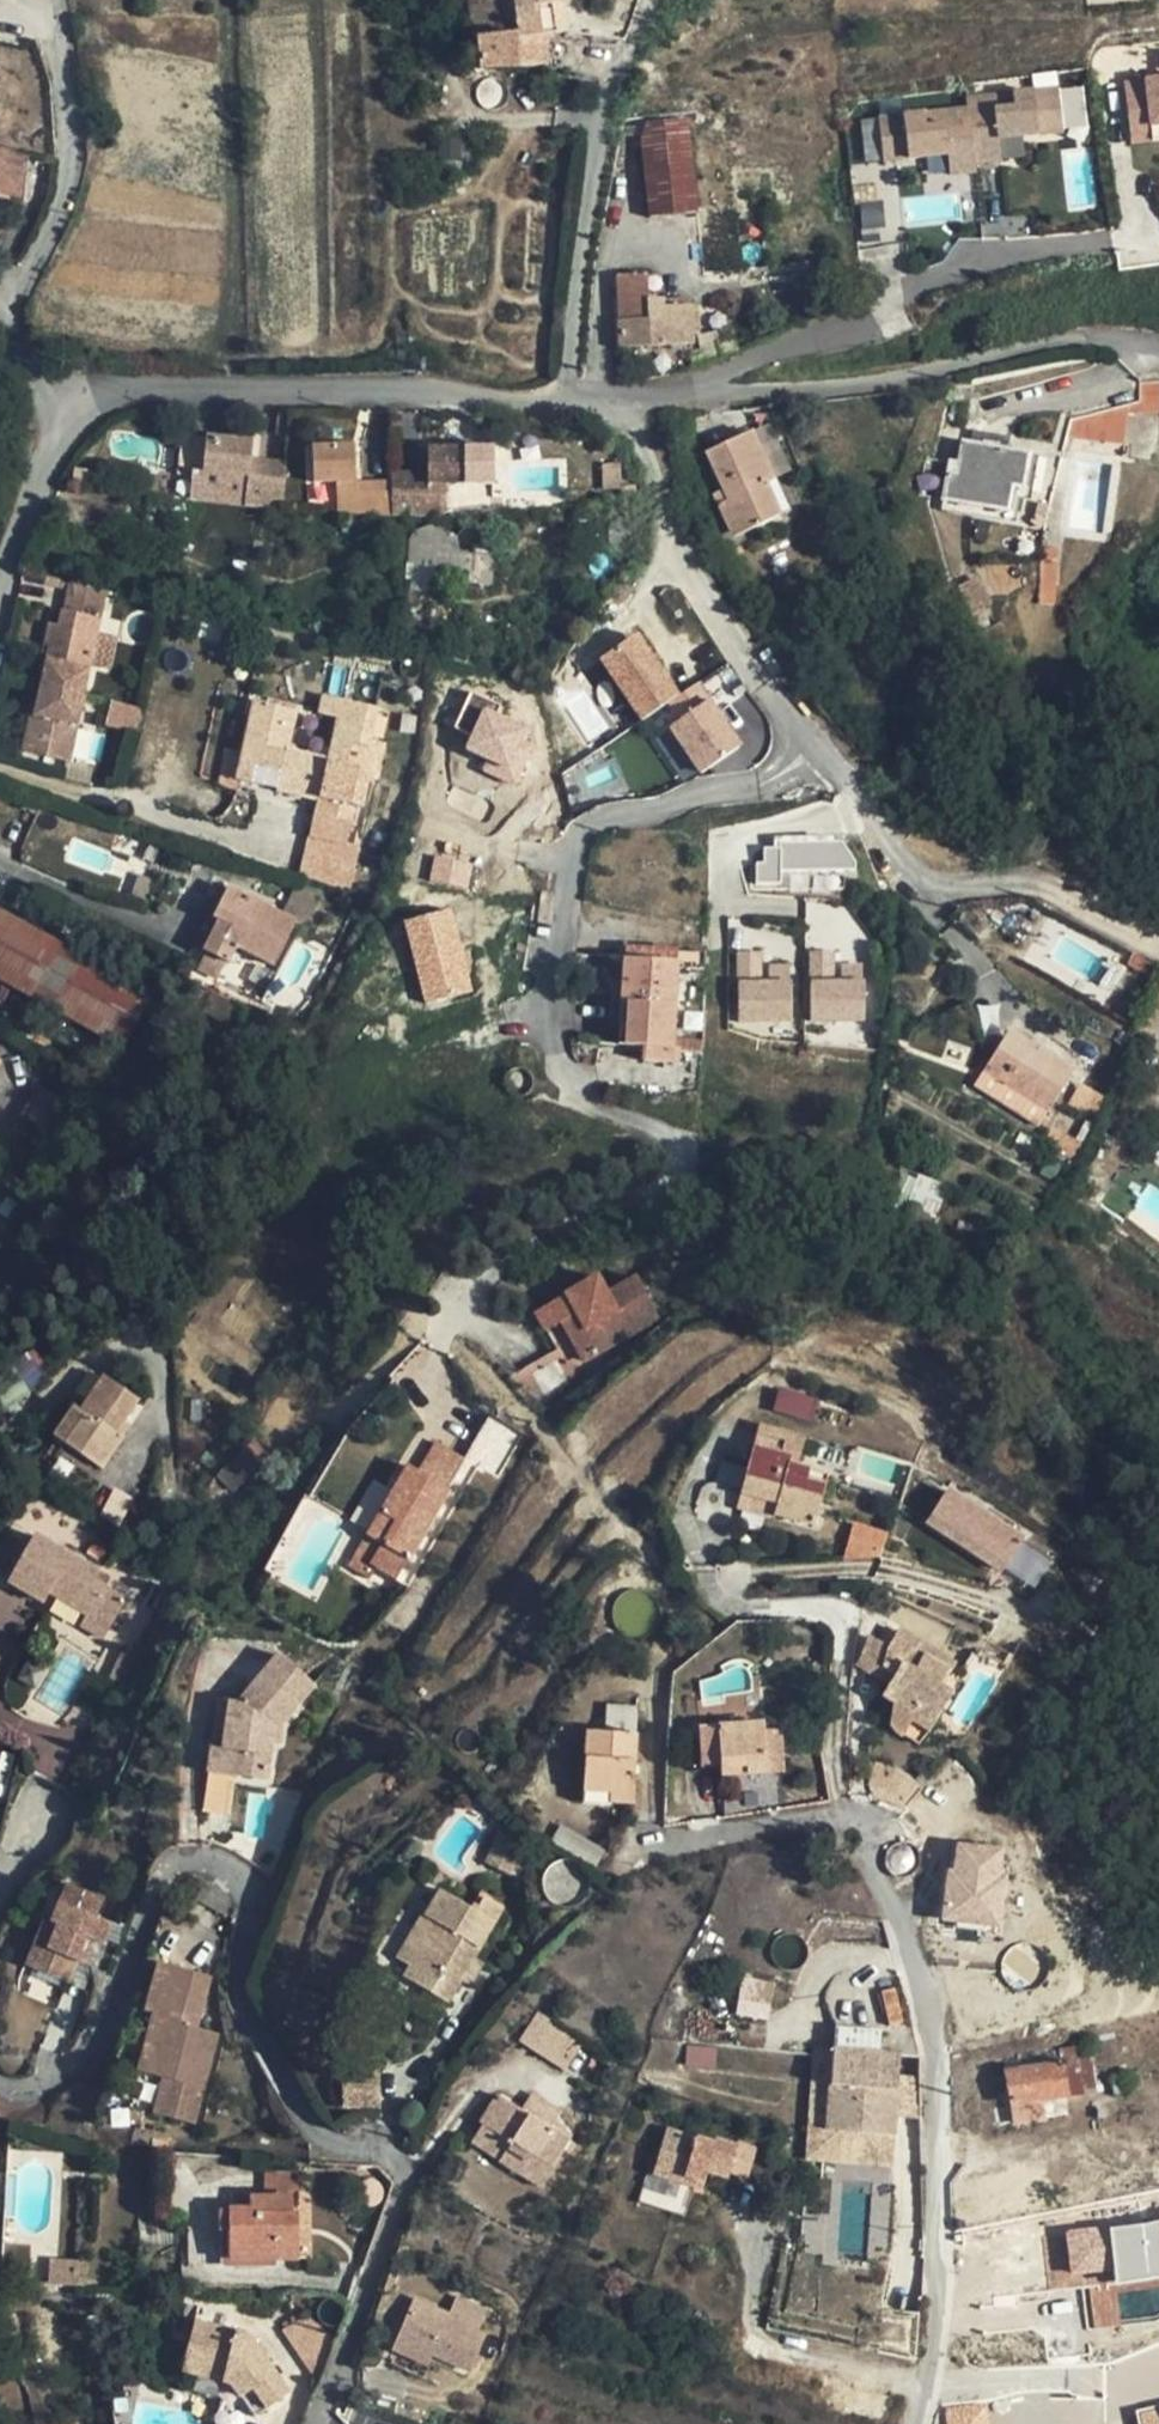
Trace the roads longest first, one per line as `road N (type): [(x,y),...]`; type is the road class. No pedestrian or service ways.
road 1 (residential): [(0,2083),(41,2084),(84,2051),(117,1998),(168,1870),(200,1858),(239,1871),(255,1905),(238,1982),(249,2015),(317,2135),(388,2149),(405,2172),(382,2251),(308,2423)]
road 2 (residential): [(814,744),(763,784),(619,815),(587,830),(572,865),(552,1013),(561,1066),(575,1097),(667,1131),(677,1156),(662,1183),(516,1260),(466,1300),(442,1341)]
road 3 (residential): [(840,1805),(861,1821),(930,2025),(940,2279),(917,2423)]
road 4 (residential): [(565,397),(119,389),(70,413)]
road 5 (residential): [(1158,343),(1054,341),(899,376),(694,392)]
road 6 (residential): [(694,392),(756,357),(873,326),(919,282),(979,256),(1114,240)]
road 7 (residential): [(814,744),(896,857),(924,880),(1020,887),(1158,948)]
road 8 (residential): [(565,397),(572,301),(601,125),(650,0)]
road 9 (residential): [(617,396),(703,585),(814,744)]
road 10 (residential): [(840,1805),(832,1747),(843,1633),(834,1607),(738,1600),(719,1580)]
road 11 (residential): [(0,767),(94,797),(132,799),(181,826),(240,842),(273,829),(292,806)]
road 12 (residential): [(61,0),(69,174),(28,274),(4,294)]
road 13 (residential): [(648,1840),(840,1805)]
road 14 (residential): [(0,591),(16,520),(70,413)]
road 15 (residential): [(70,413),(36,381),(4,294)]
road 16 (residential): [(46,1774),(0,1889)]

